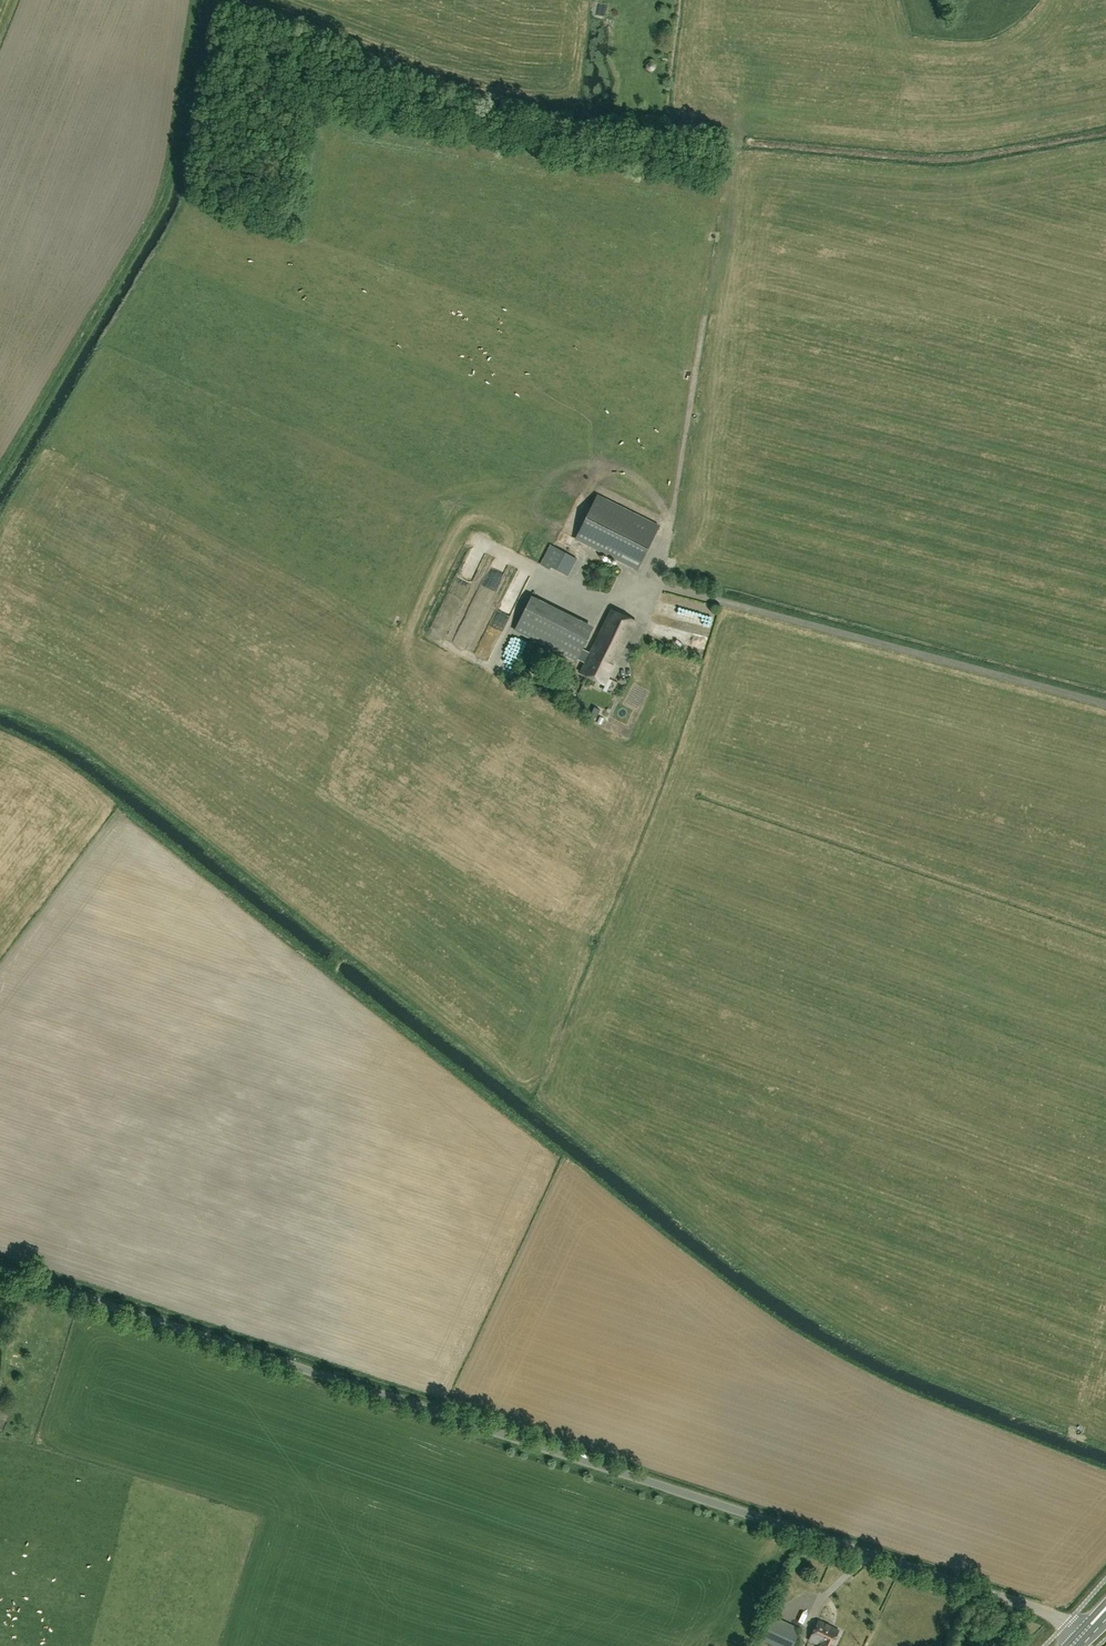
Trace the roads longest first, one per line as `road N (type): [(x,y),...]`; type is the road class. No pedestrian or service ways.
road 1 (unclassified): [(1080,1637),(1040,1610),(0,1270)]
road 2 (track): [(645,579),(675,499),(704,312)]

